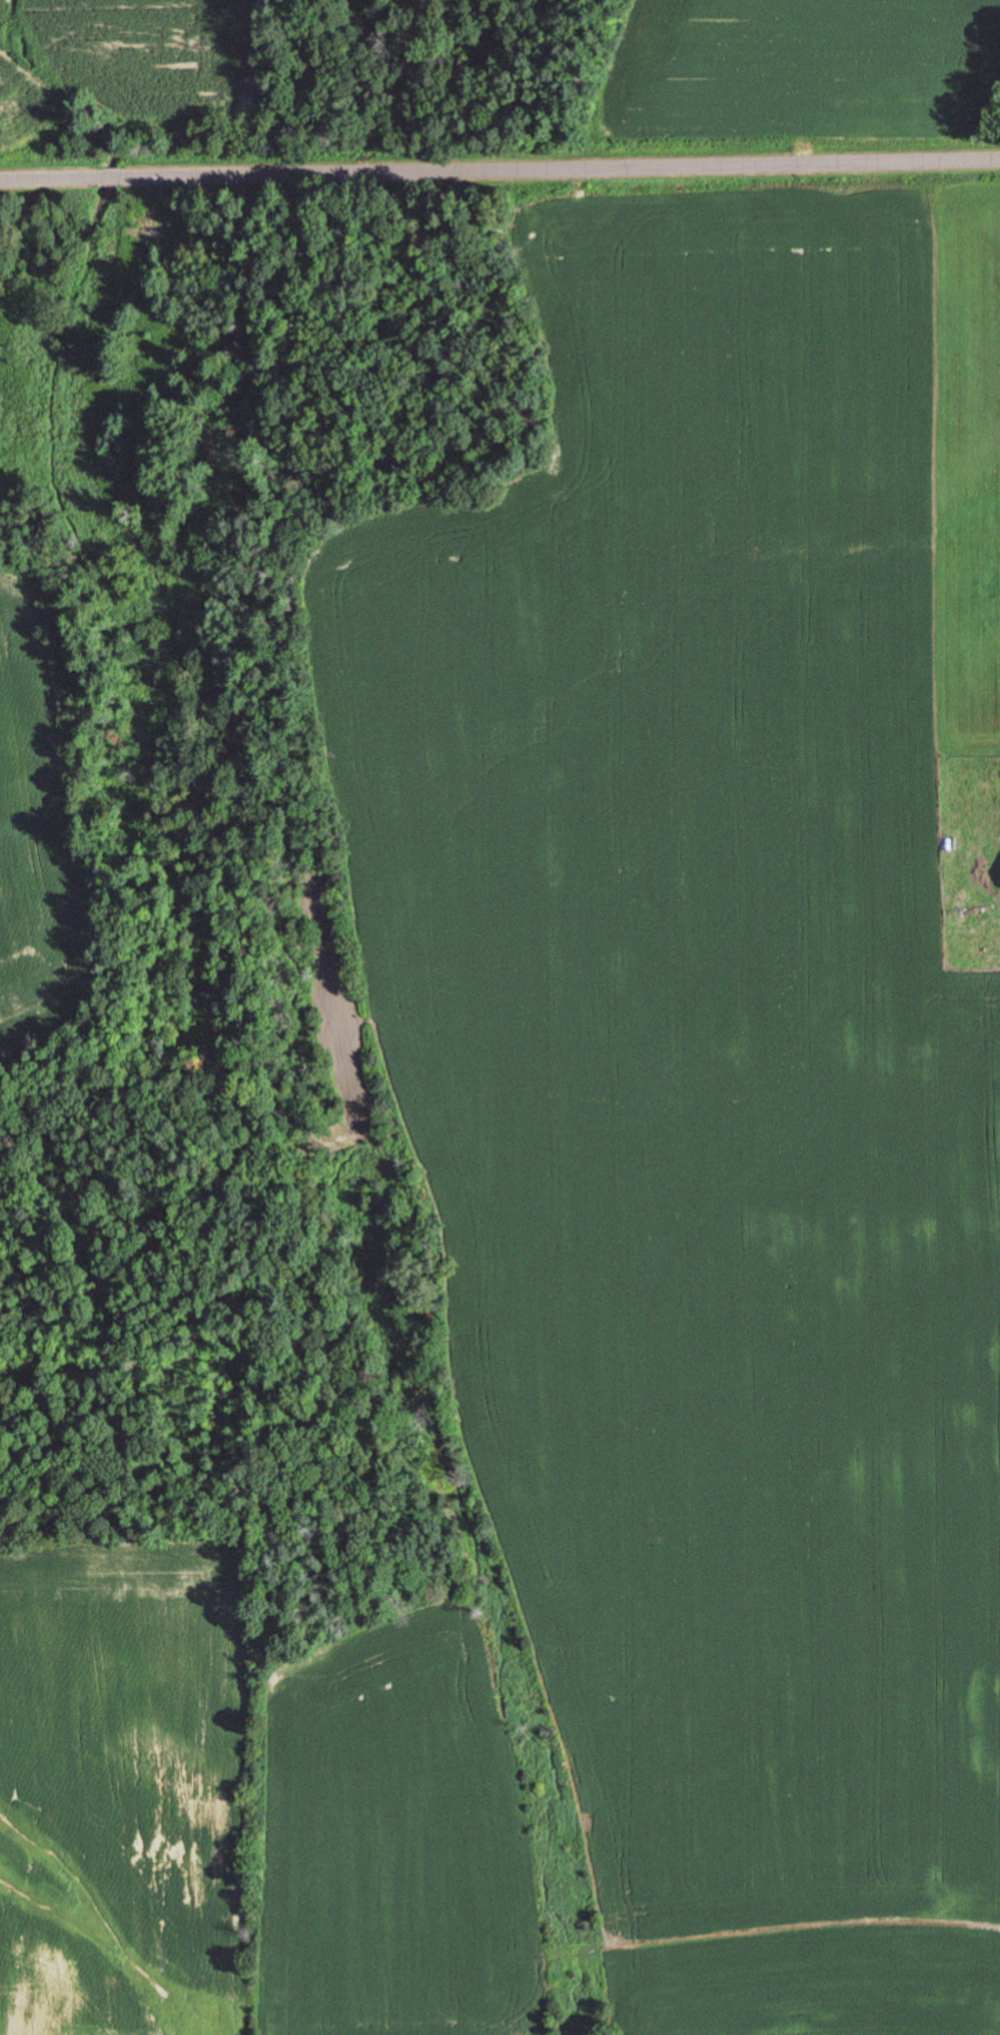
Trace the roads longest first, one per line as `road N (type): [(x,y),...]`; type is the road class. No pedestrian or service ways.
road 1 (residential): [(999,195),(0,206)]

